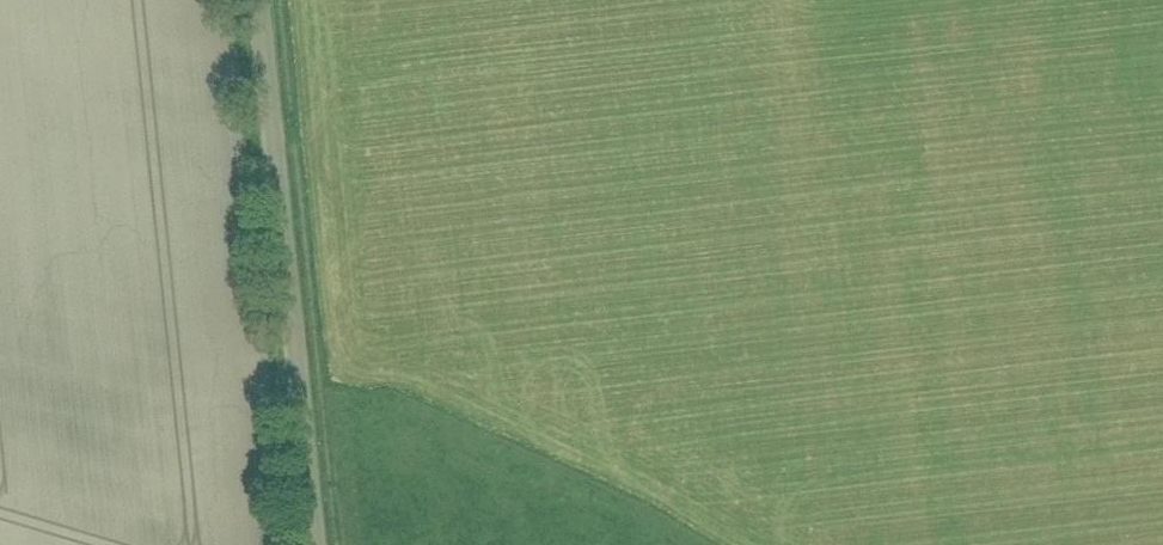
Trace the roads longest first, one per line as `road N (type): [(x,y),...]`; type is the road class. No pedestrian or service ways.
road 1 (unclassified): [(316,544),(257,0)]

